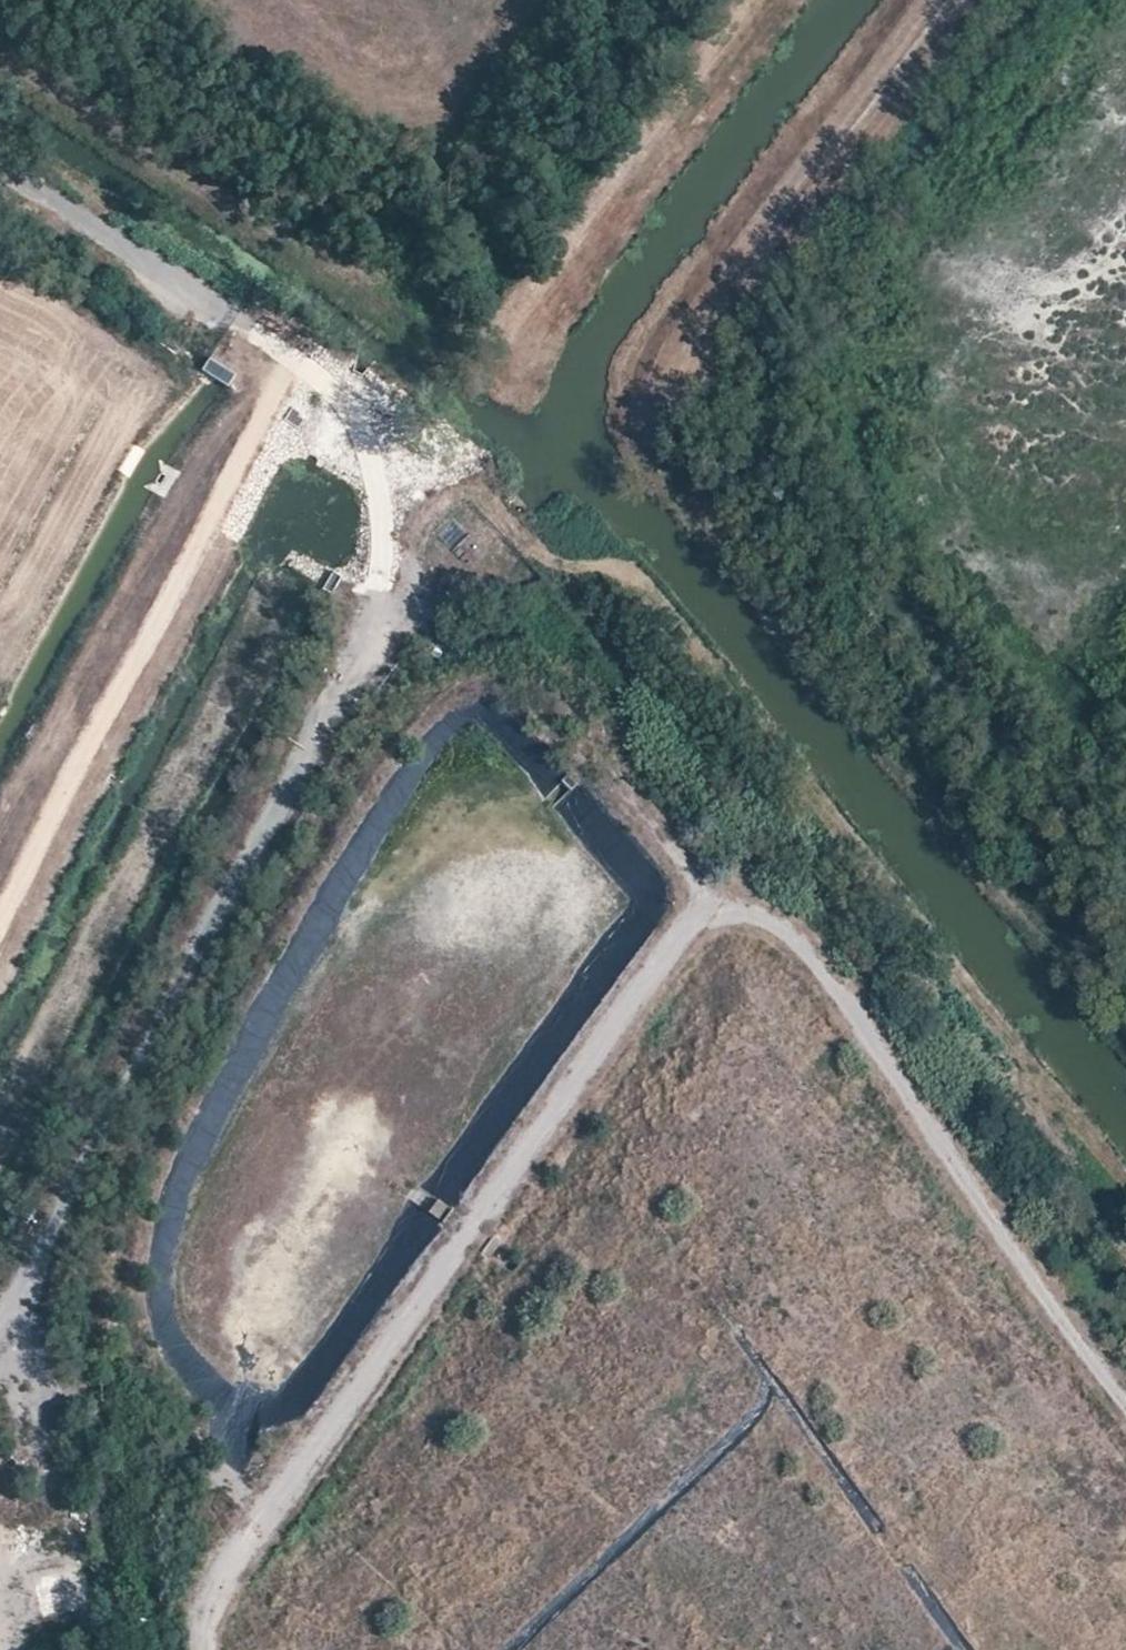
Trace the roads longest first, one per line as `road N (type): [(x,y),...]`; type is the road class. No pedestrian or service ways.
road 1 (unclassified): [(0,169),(331,392),(361,434),(376,492),(380,565),(364,630),(39,1252),(22,1309),(35,1447)]
road 2 (track): [(369,466),(276,611),(0,1137)]

